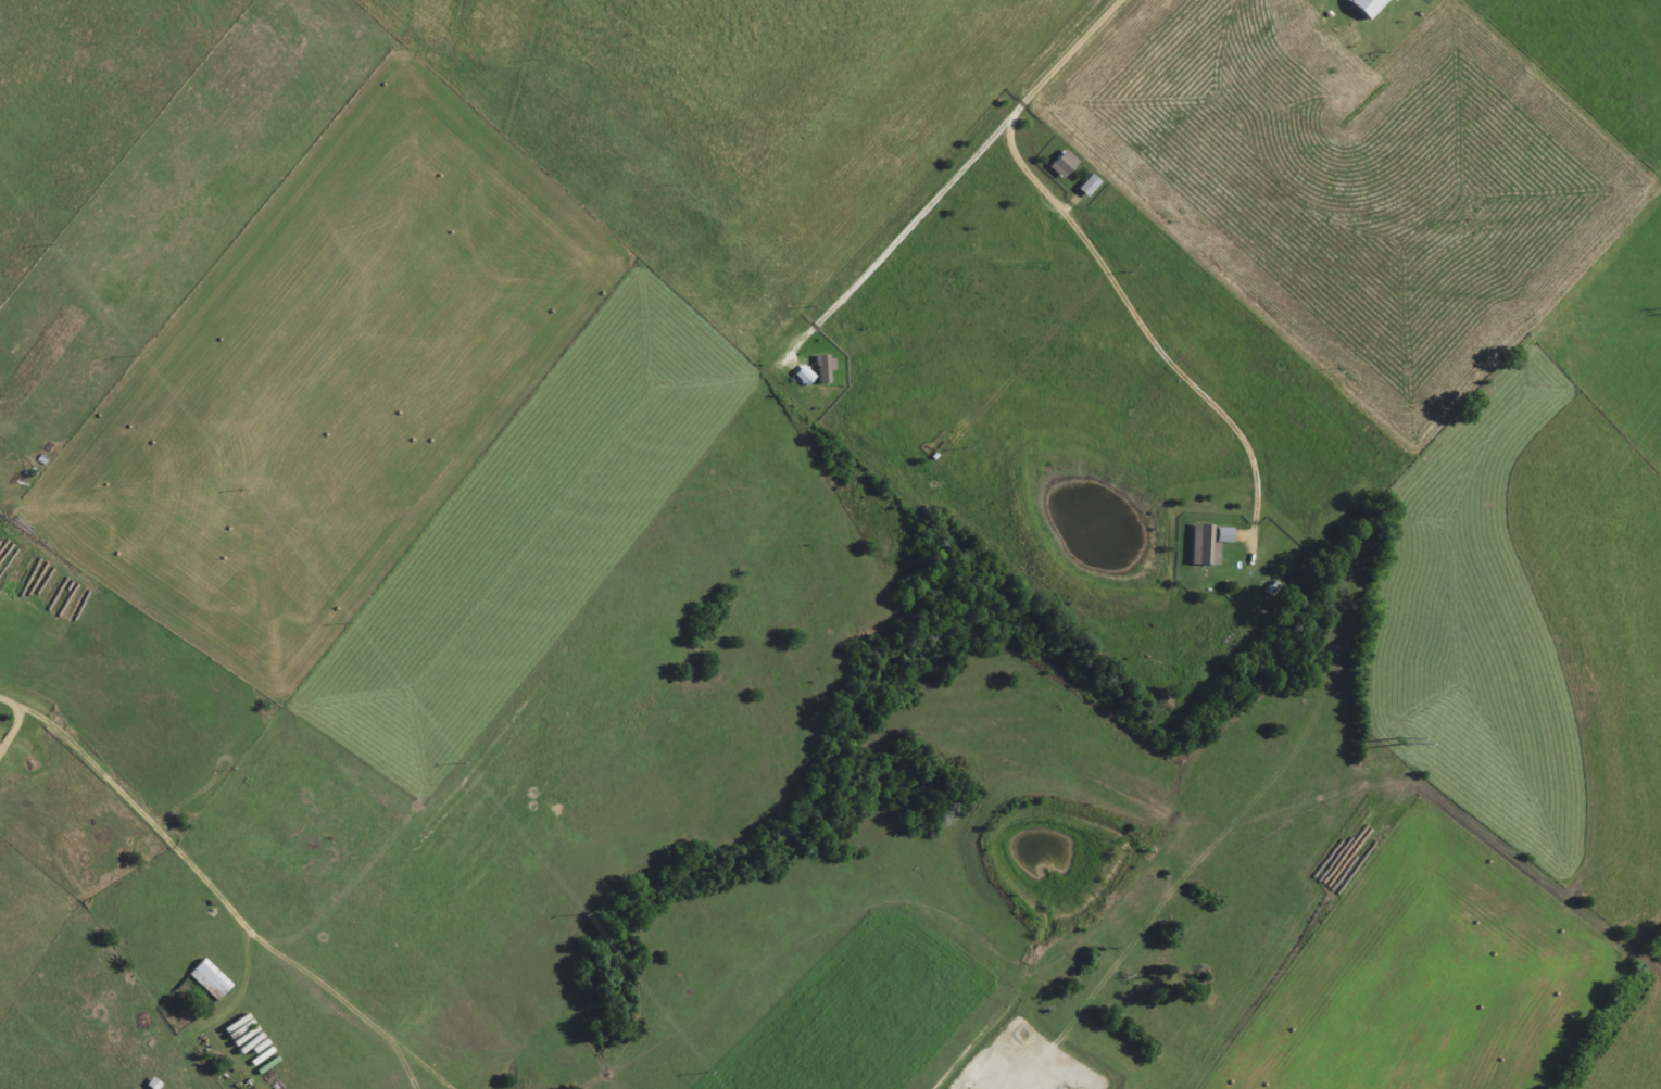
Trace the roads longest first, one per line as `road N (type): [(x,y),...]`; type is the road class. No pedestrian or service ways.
road 1 (residential): [(1118,0),(790,349)]

